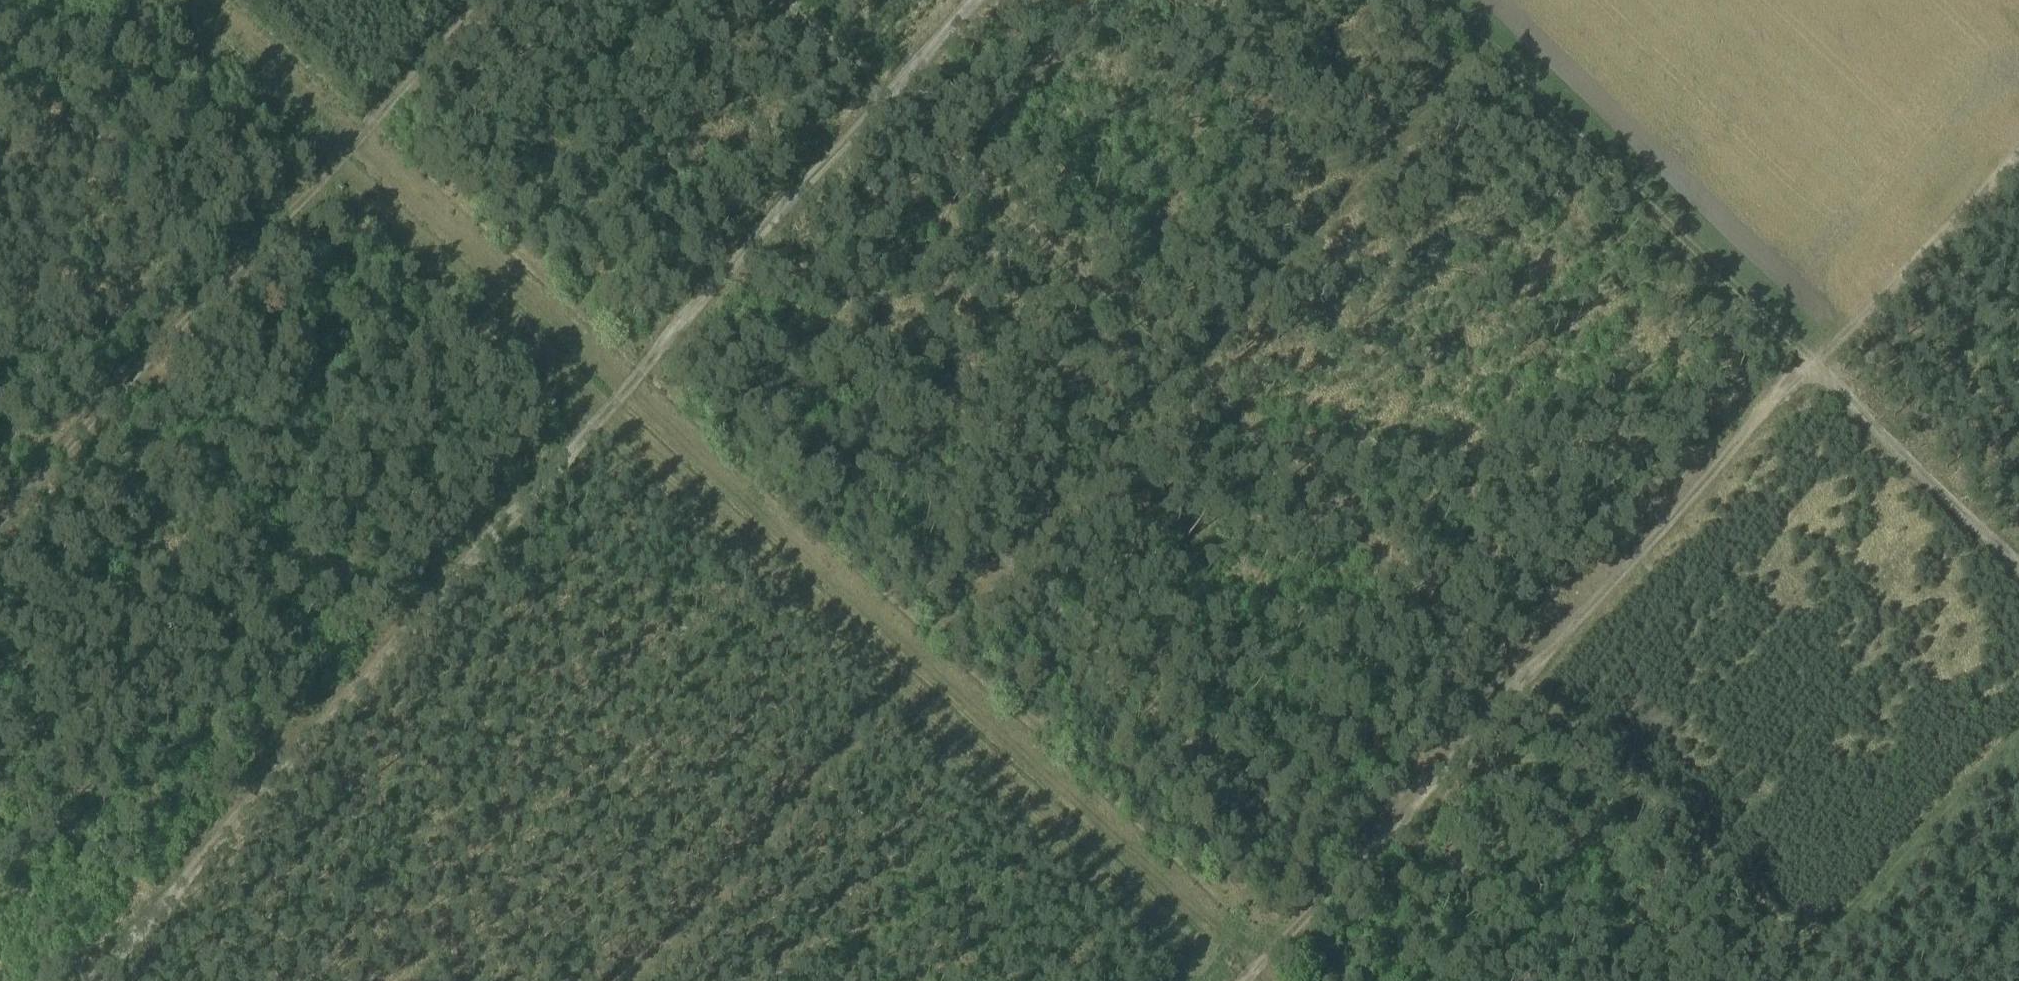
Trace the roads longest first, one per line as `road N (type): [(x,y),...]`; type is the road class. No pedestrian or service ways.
road 1 (track): [(1241,980),(1793,374),(2018,148)]

